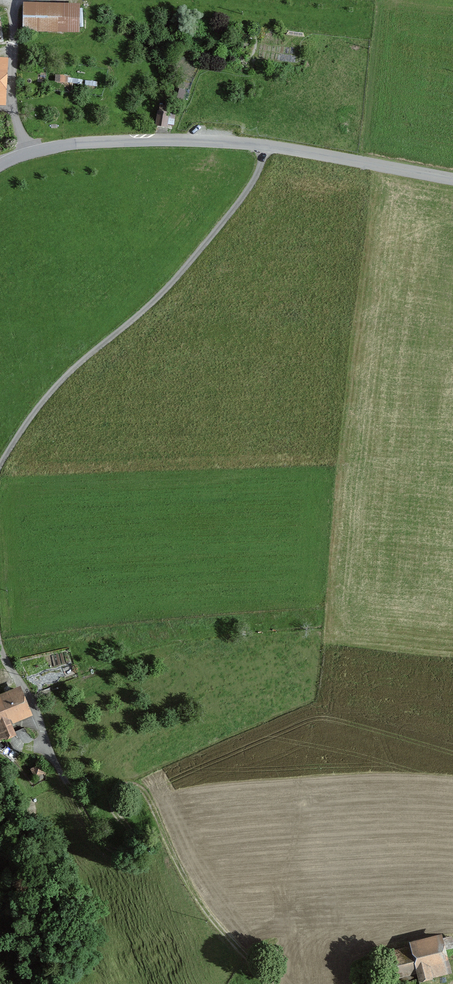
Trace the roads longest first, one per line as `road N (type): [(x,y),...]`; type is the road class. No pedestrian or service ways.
road 1 (track): [(63,776),(98,840),(116,851),(131,836),(114,811),(115,792),(127,785),(142,790),(204,908),(272,983)]
road 2 (unclassified): [(266,147),(237,201),(197,250),(67,370),(0,459)]
road 3 (unclassified): [(266,147),(126,137),(66,140),(0,161)]
road 4 (unclassified): [(452,180),(266,147)]
road 5 (unclassified): [(0,647),(63,776)]

